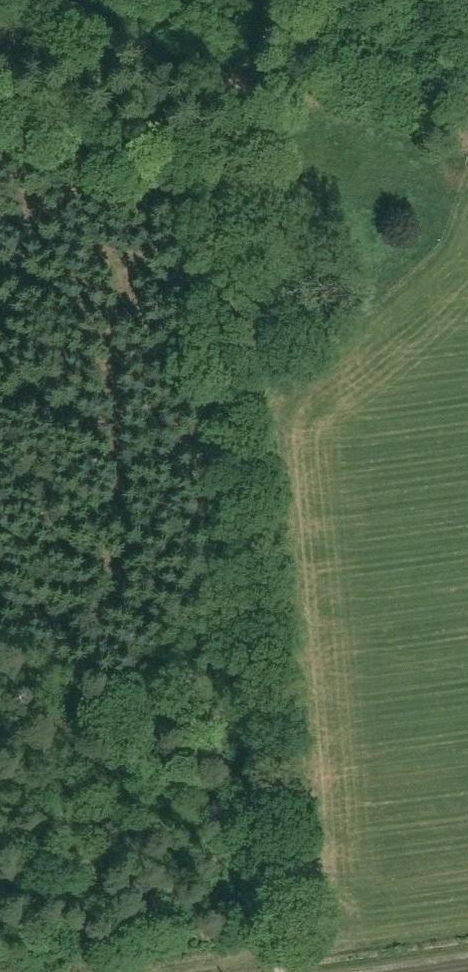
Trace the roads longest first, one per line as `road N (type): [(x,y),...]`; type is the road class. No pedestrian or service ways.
road 1 (track): [(278,971),(234,201),(300,0)]
road 2 (track): [(234,201),(0,113)]

